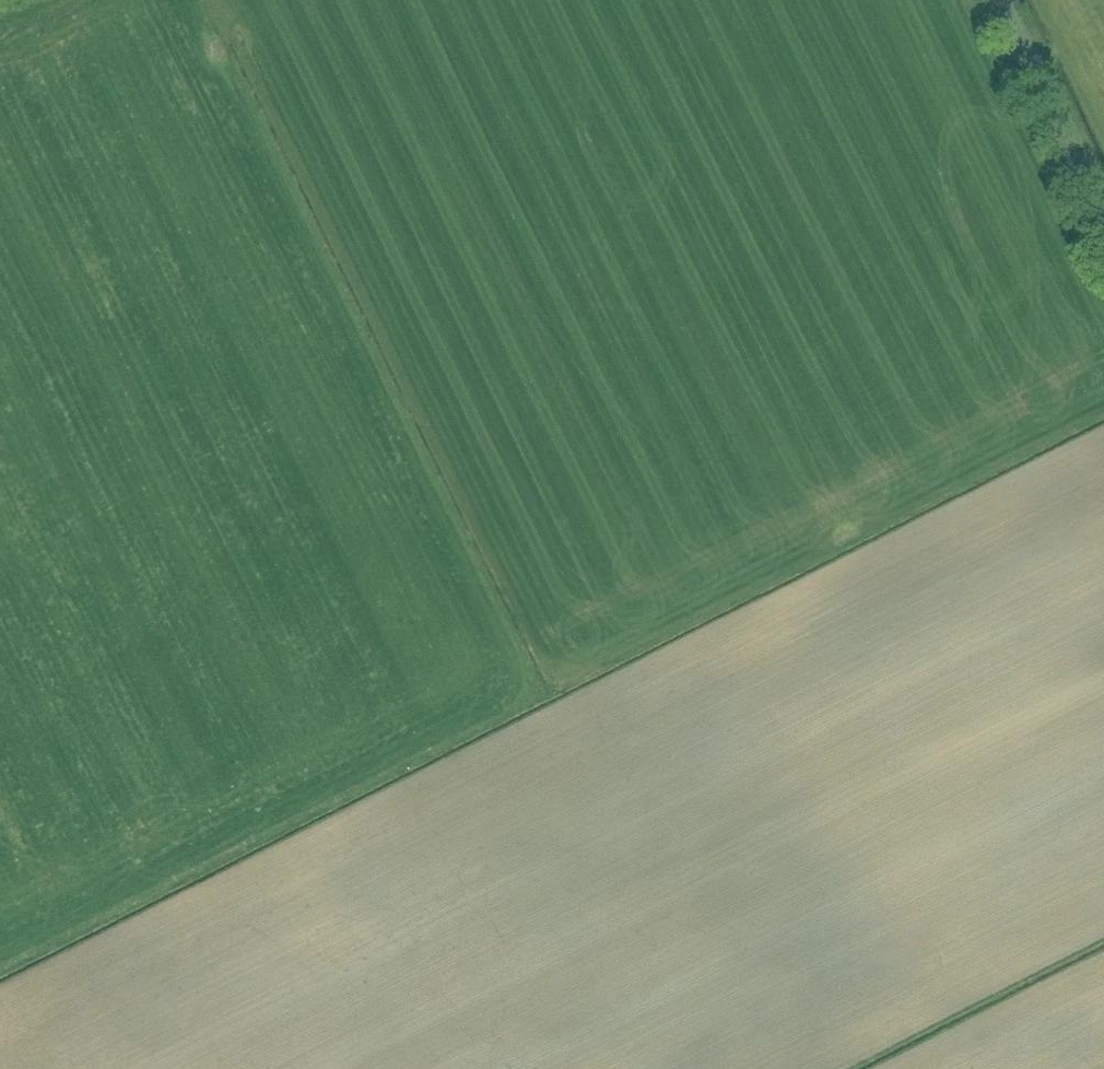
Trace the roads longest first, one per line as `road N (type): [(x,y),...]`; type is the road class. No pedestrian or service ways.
road 1 (unclassified): [(1103,219),(1000,0)]

